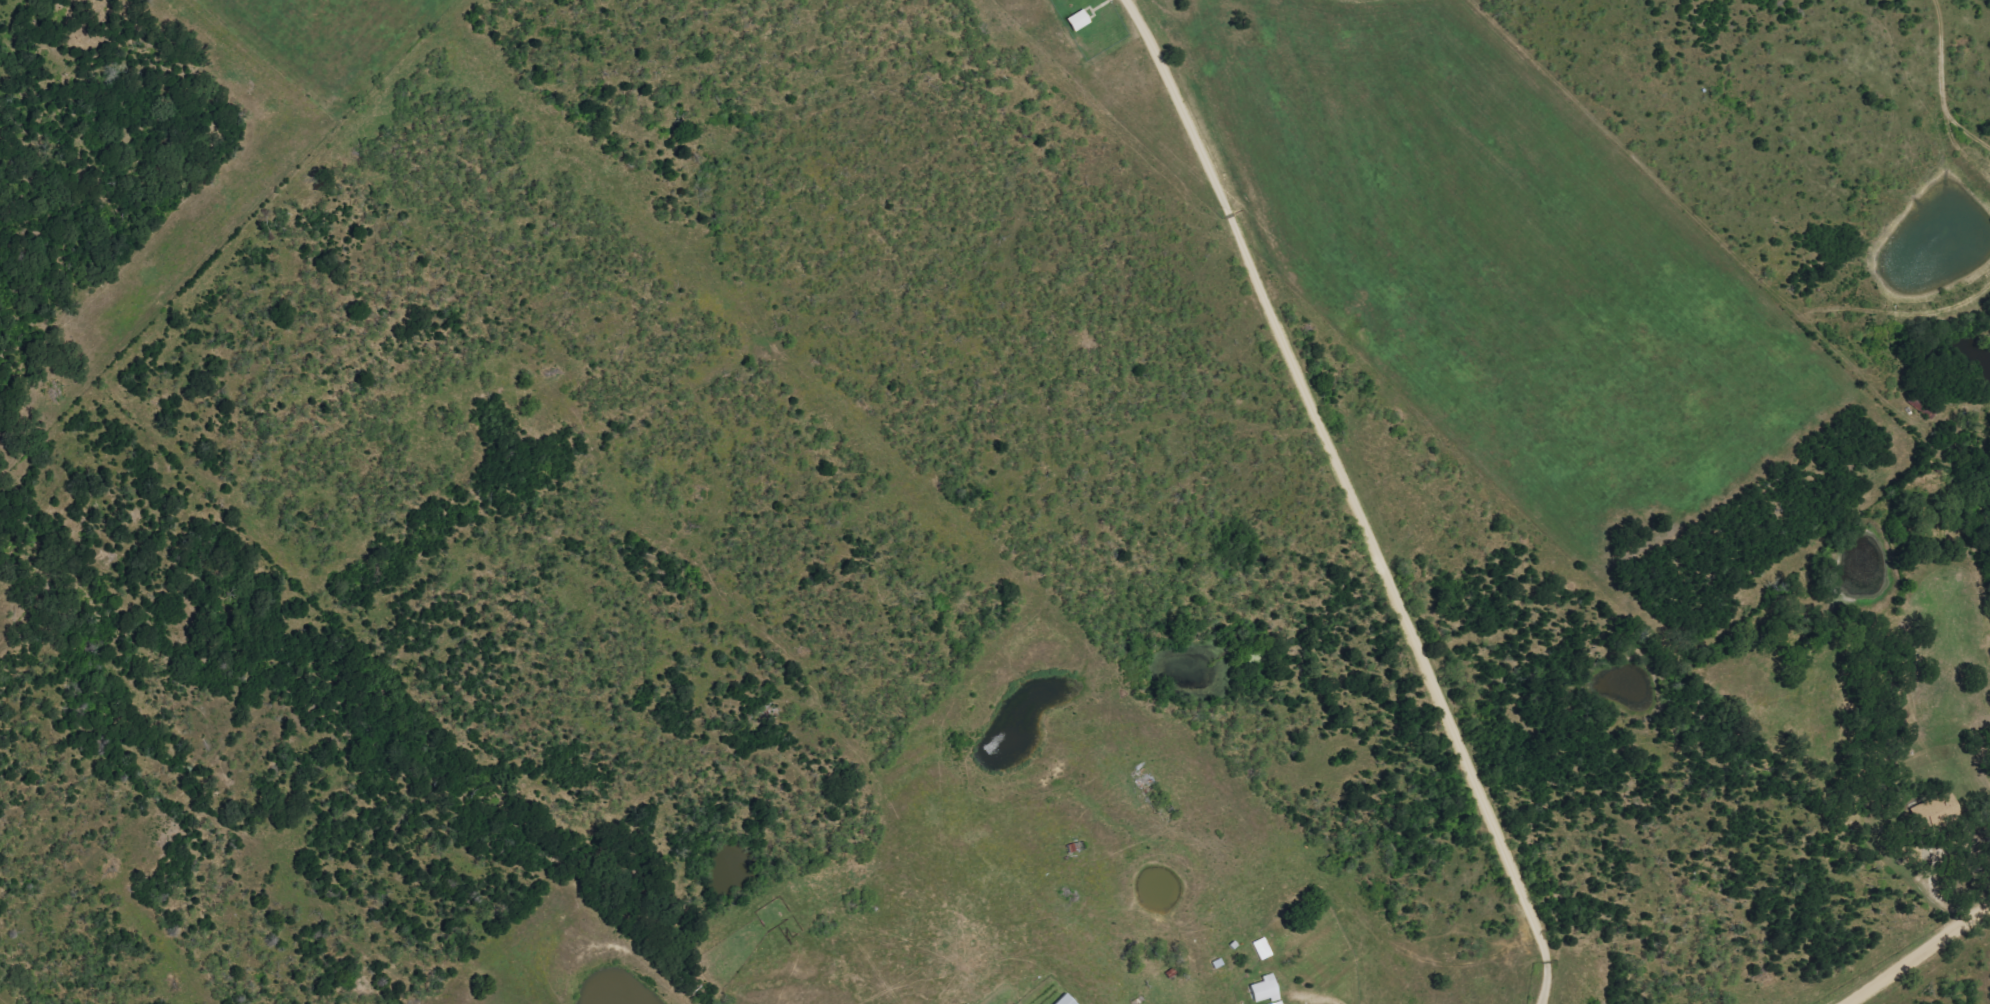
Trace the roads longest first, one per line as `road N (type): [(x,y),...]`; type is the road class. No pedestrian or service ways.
road 1 (residential): [(1543,1003),(1530,890),(1412,582),(1338,428),(1293,403),(1273,339),(1214,230),(1179,105),(1137,0)]
road 2 (residential): [(1842,1003),(1989,908)]

